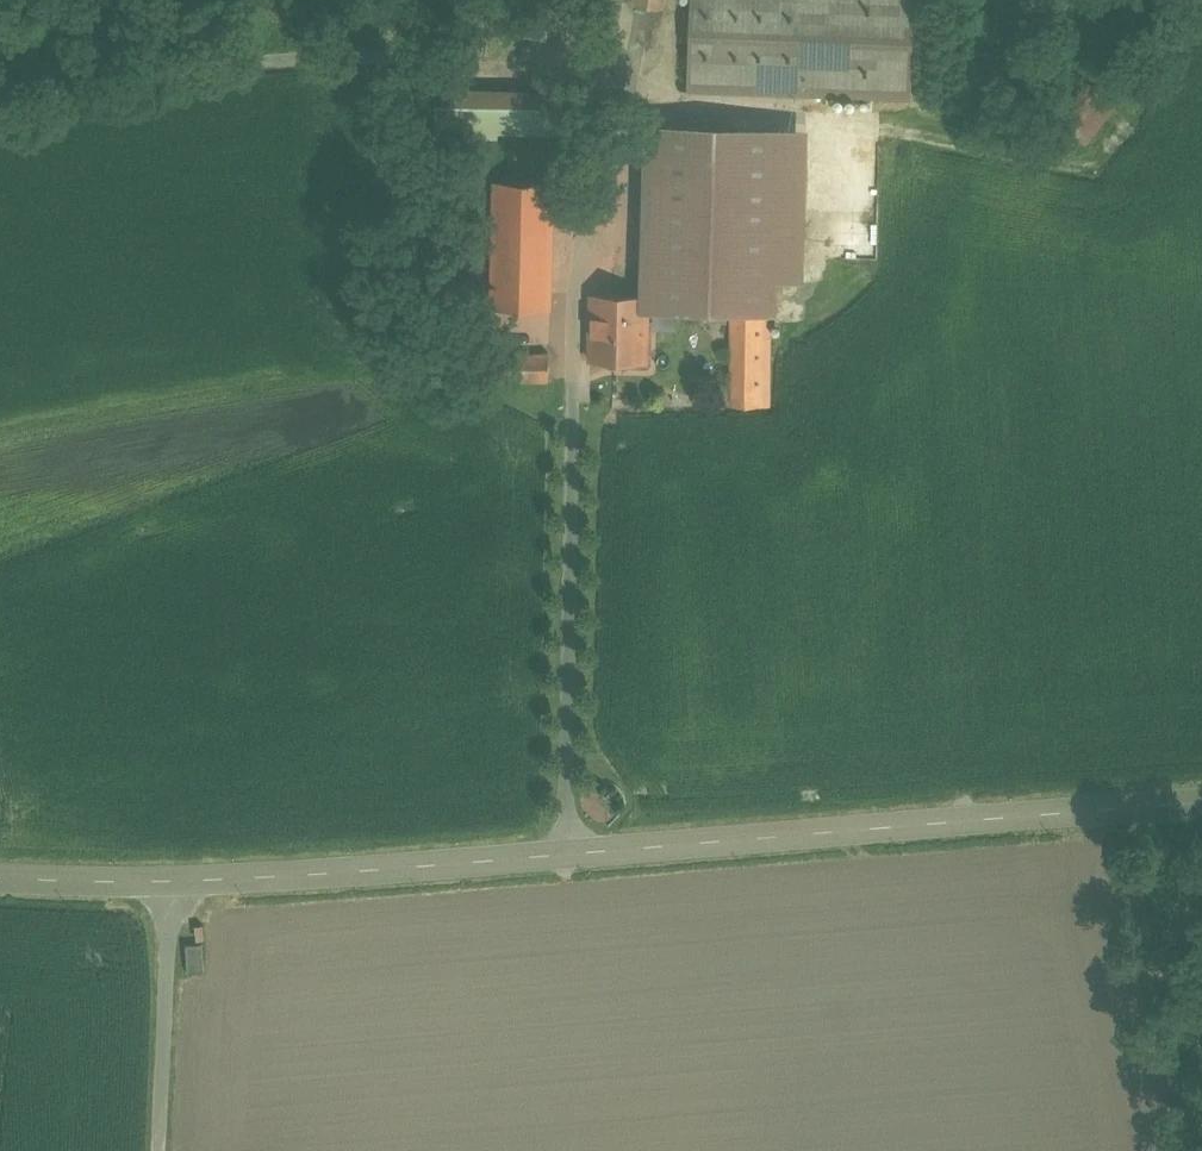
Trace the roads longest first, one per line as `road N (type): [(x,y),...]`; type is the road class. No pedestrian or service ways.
road 1 (tertiary): [(1201,802),(174,882),(0,878)]

